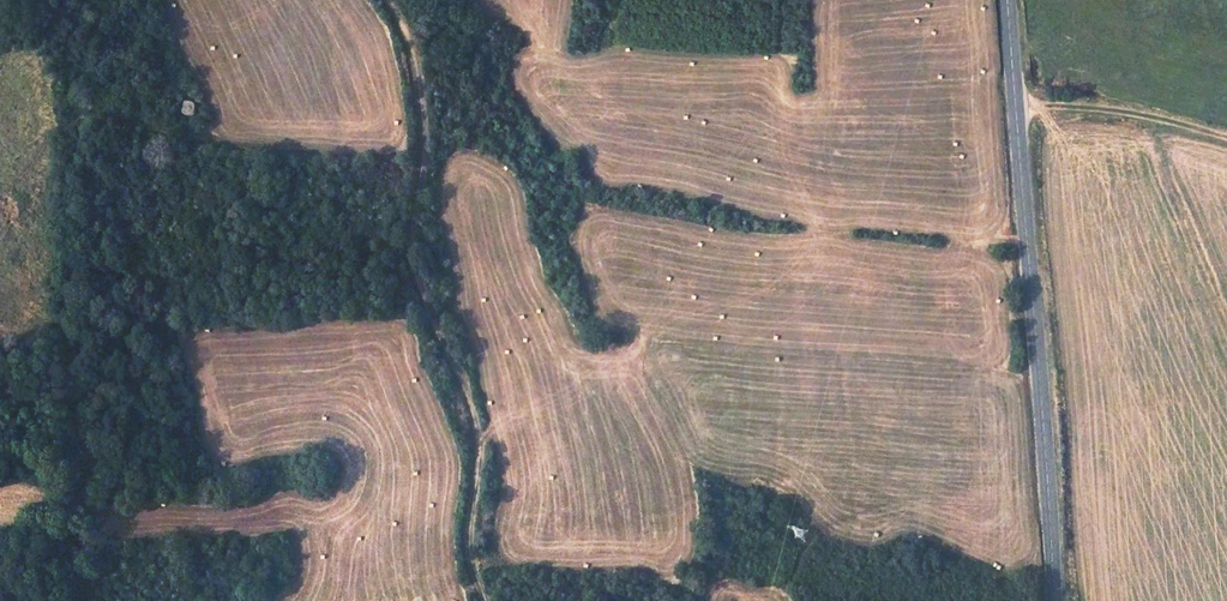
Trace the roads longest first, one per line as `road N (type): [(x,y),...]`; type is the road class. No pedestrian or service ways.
road 1 (secondary): [(1006,0),(1053,600)]
road 2 (track): [(420,181),(418,288),(478,430),(469,537),(486,600)]
road 3 (track): [(1015,110),(1151,120),(1226,141)]
road 4 (track): [(387,0),(409,44),(423,103),(420,181)]

